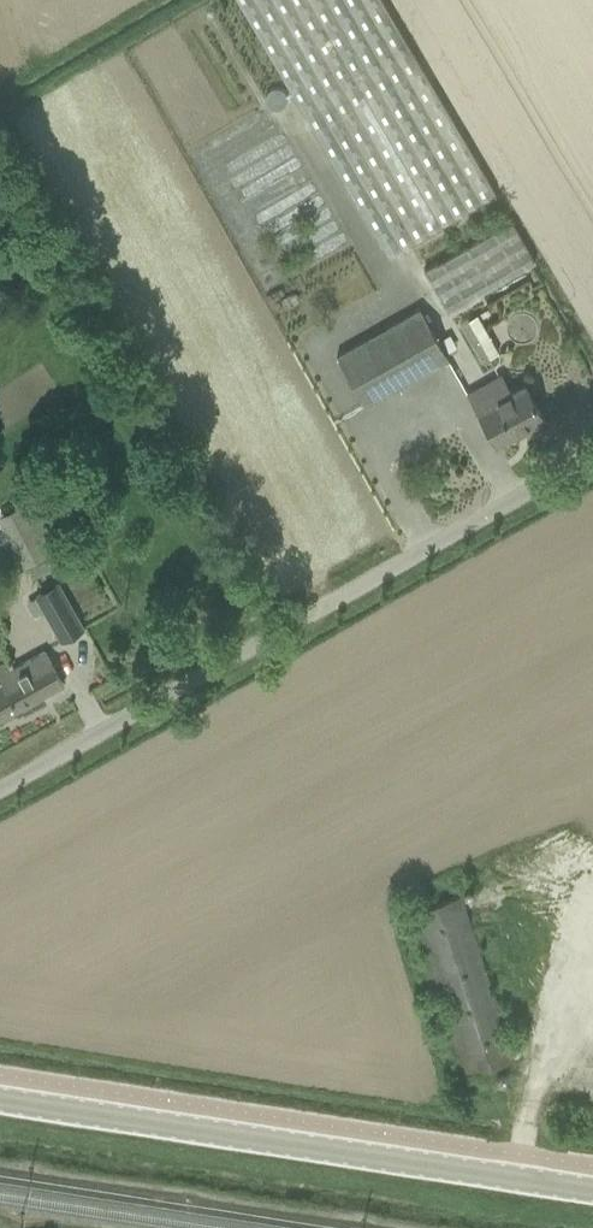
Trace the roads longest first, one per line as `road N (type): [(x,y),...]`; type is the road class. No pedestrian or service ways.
road 1 (unclassified): [(0,789),(592,455)]
road 2 (tertiary): [(592,1190),(0,1099)]

